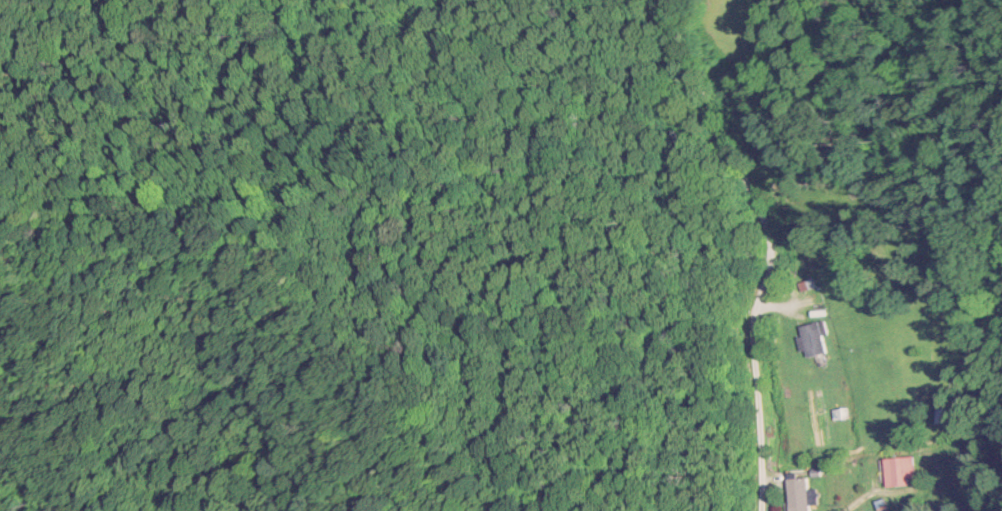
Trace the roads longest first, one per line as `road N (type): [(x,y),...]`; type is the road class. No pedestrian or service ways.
road 1 (residential): [(663,0),(677,49),(709,101),(774,253),(751,337),(761,510)]

